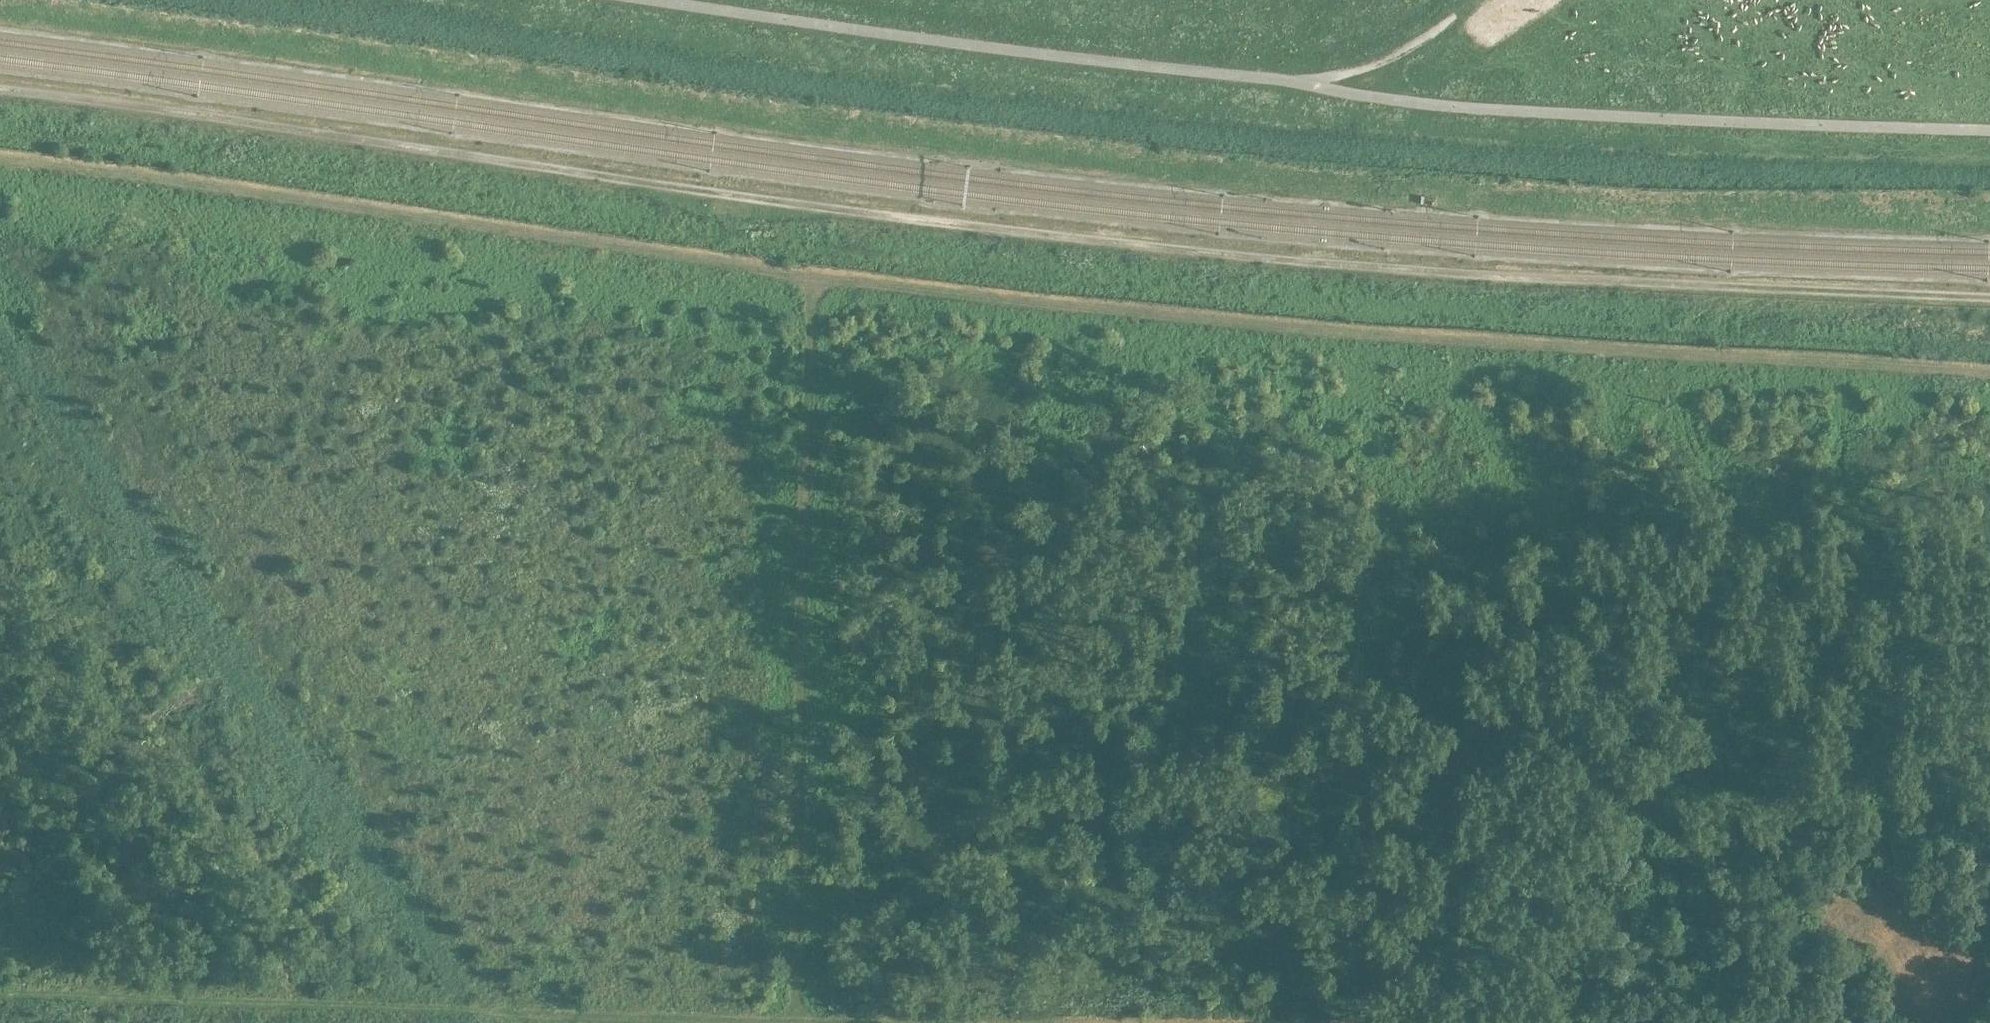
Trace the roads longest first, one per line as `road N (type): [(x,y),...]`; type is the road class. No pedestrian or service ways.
road 1 (track): [(0,89),(1107,244),(1388,267),(1989,297)]
road 2 (track): [(1273,77),(1431,108),(1989,129)]

